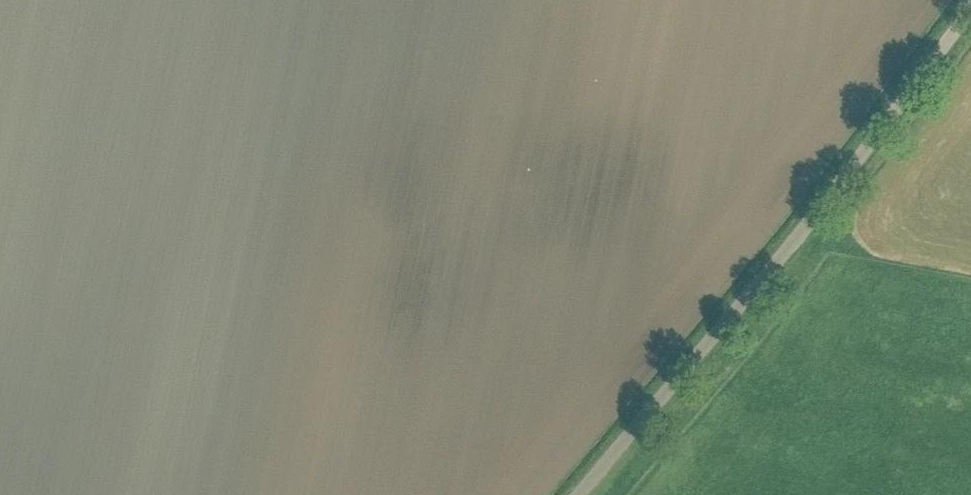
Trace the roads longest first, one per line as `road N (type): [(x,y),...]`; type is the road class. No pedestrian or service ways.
road 1 (unclassified): [(970,7),(579,494)]

